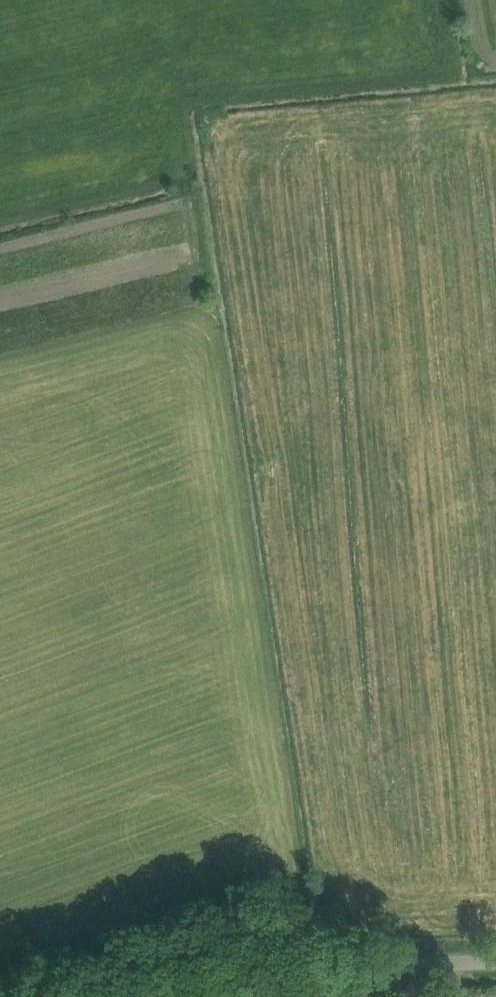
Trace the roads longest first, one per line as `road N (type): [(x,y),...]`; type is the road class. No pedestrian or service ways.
road 1 (unclassified): [(147,996),(292,975),(495,967)]

